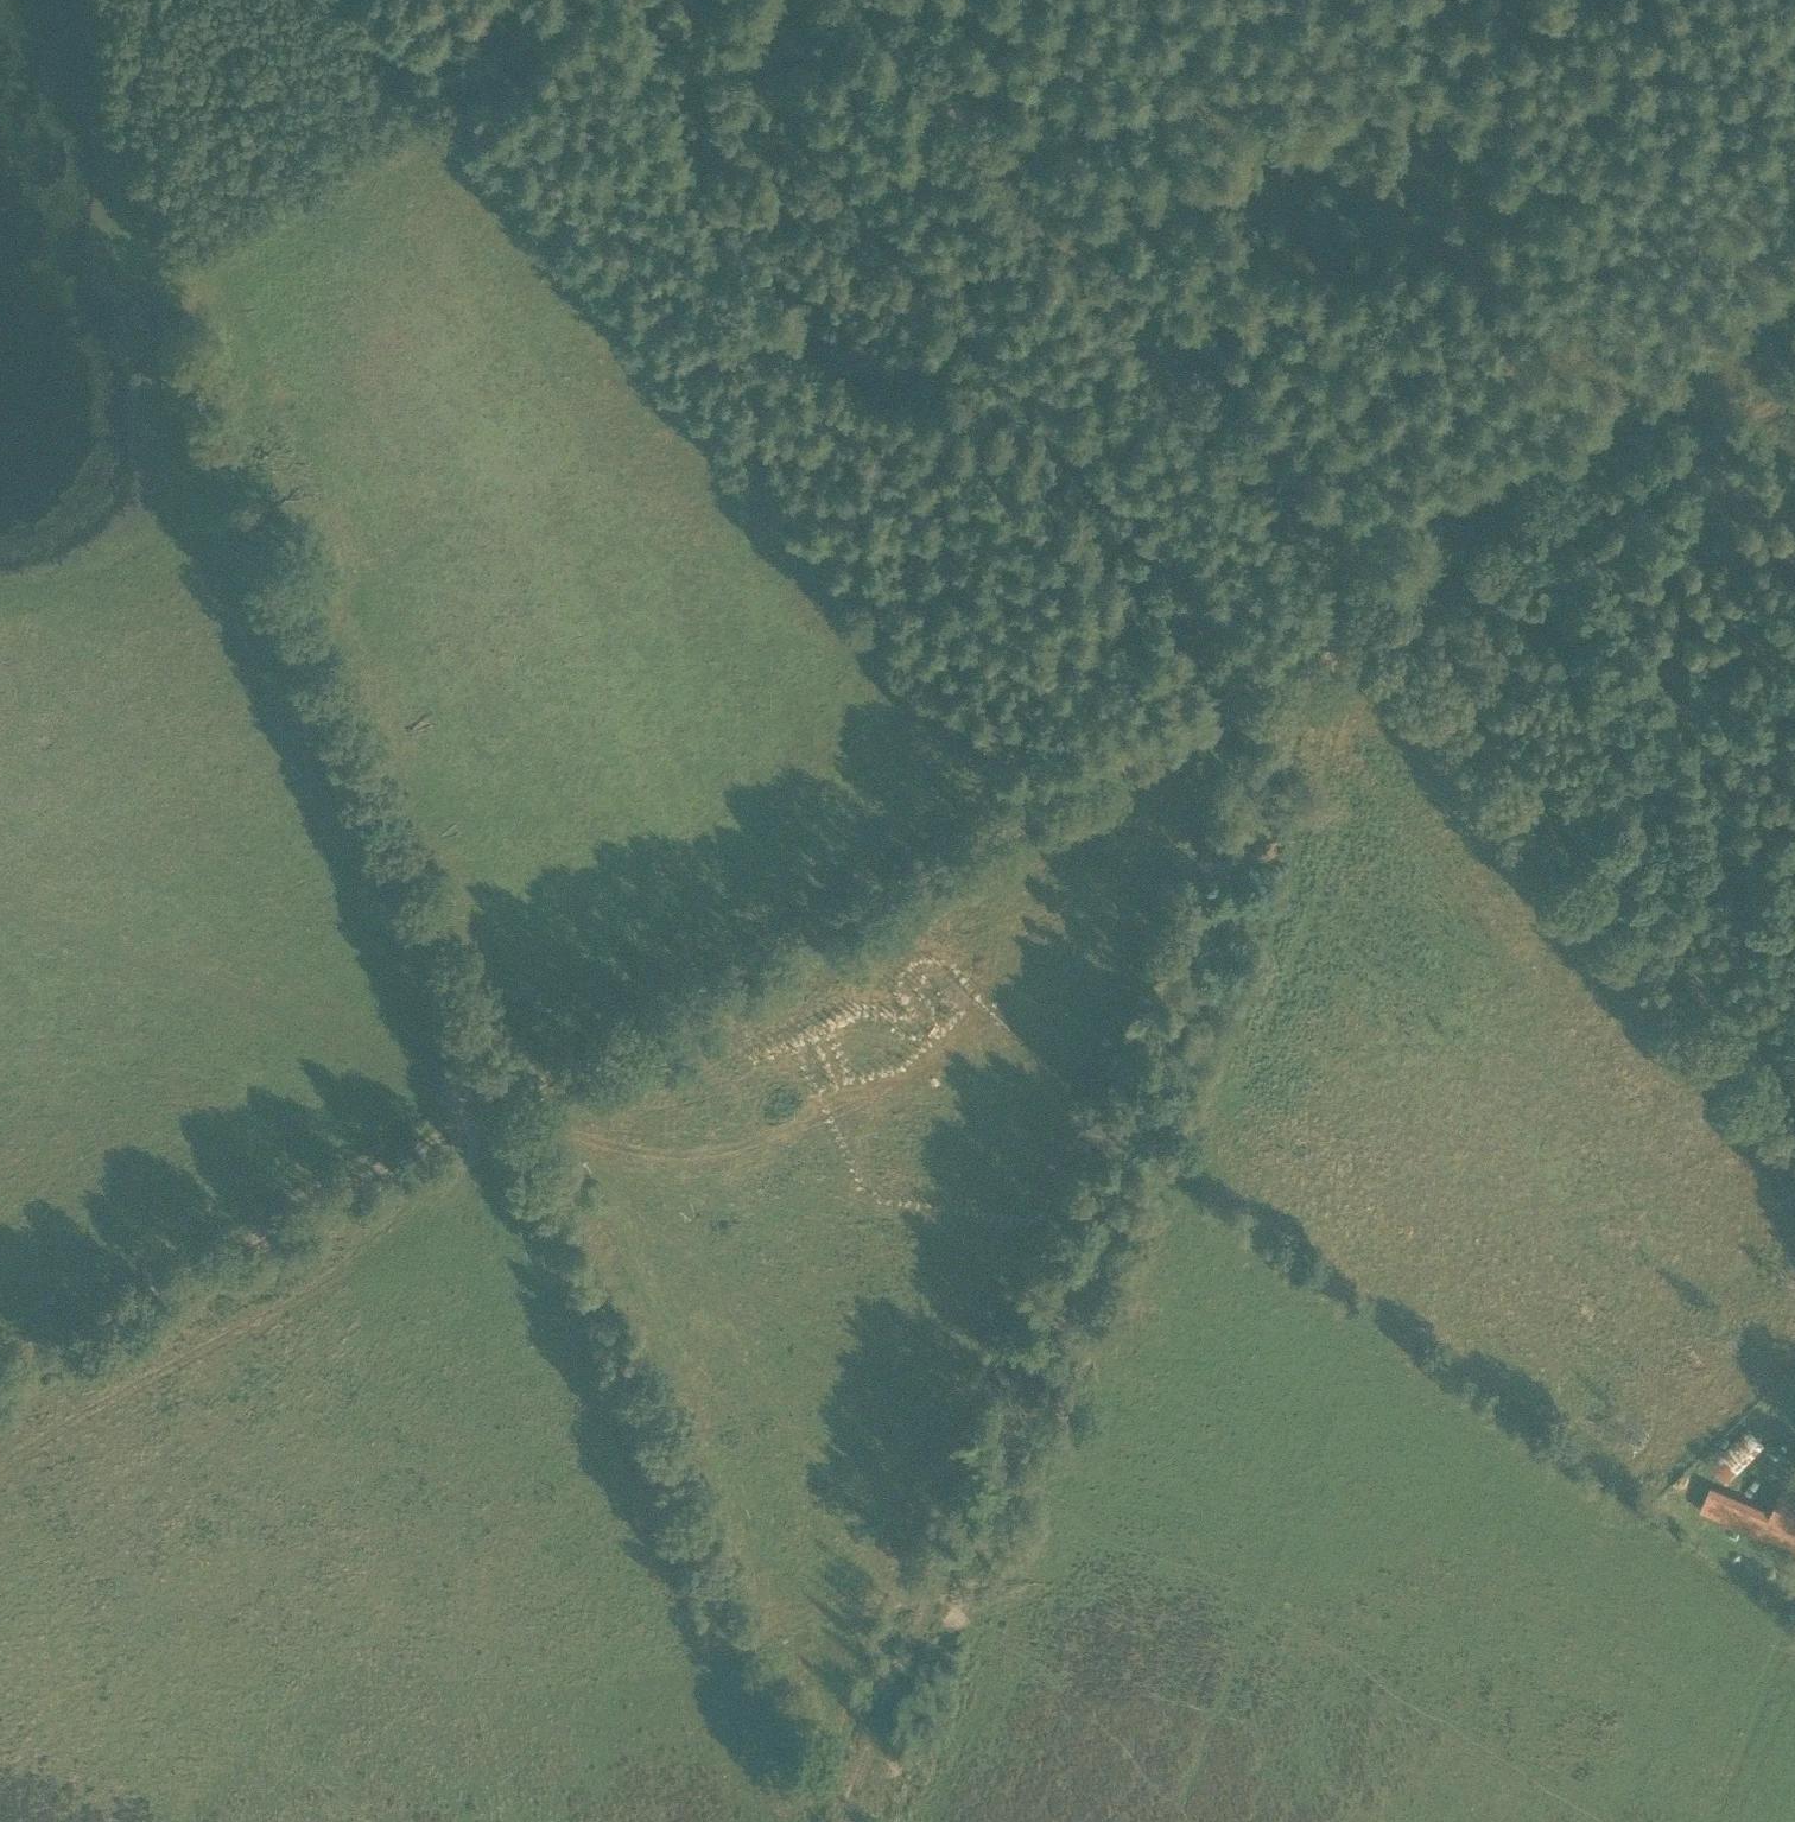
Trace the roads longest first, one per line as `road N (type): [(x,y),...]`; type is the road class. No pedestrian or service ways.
road 1 (track): [(0,1379),(1259,691)]
road 2 (track): [(689,0),(1259,691)]
road 3 (track): [(1794,1111),(1401,641),(1393,621)]
road 4 (track): [(1393,621),(1794,403)]

